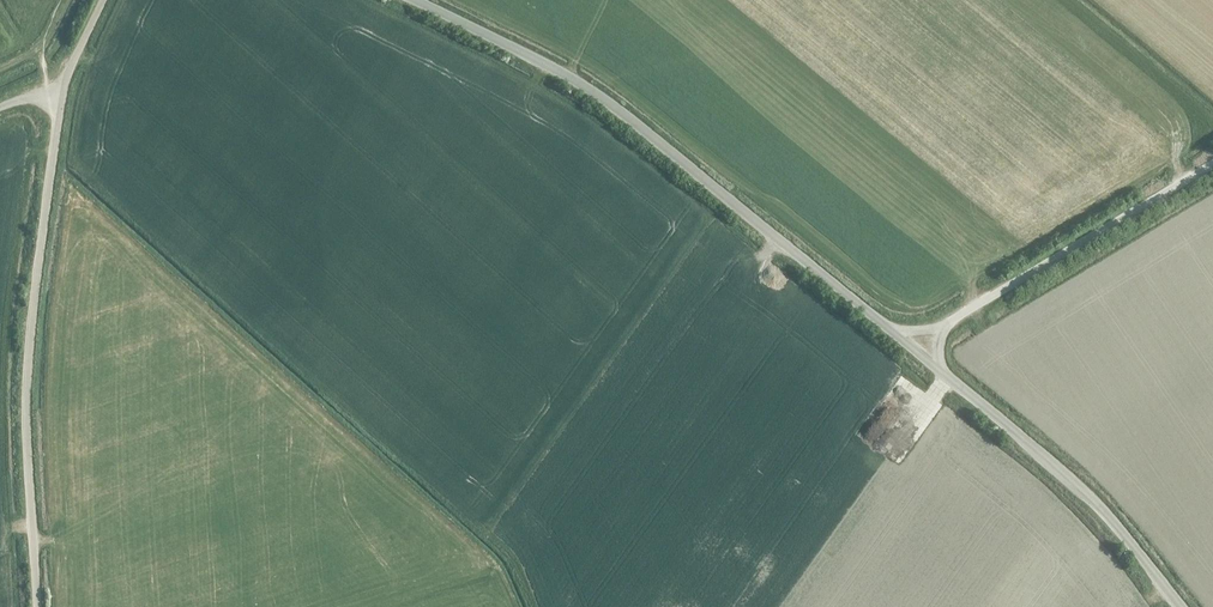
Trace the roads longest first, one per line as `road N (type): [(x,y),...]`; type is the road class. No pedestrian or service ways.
road 1 (unclassified): [(888,327),(599,95),(416,0)]
road 2 (unclassified): [(40,606),(30,368),(63,101)]
road 3 (unclassified): [(1182,606),(1068,472),(945,372)]
road 4 (unclassified): [(1212,166),(946,326)]

